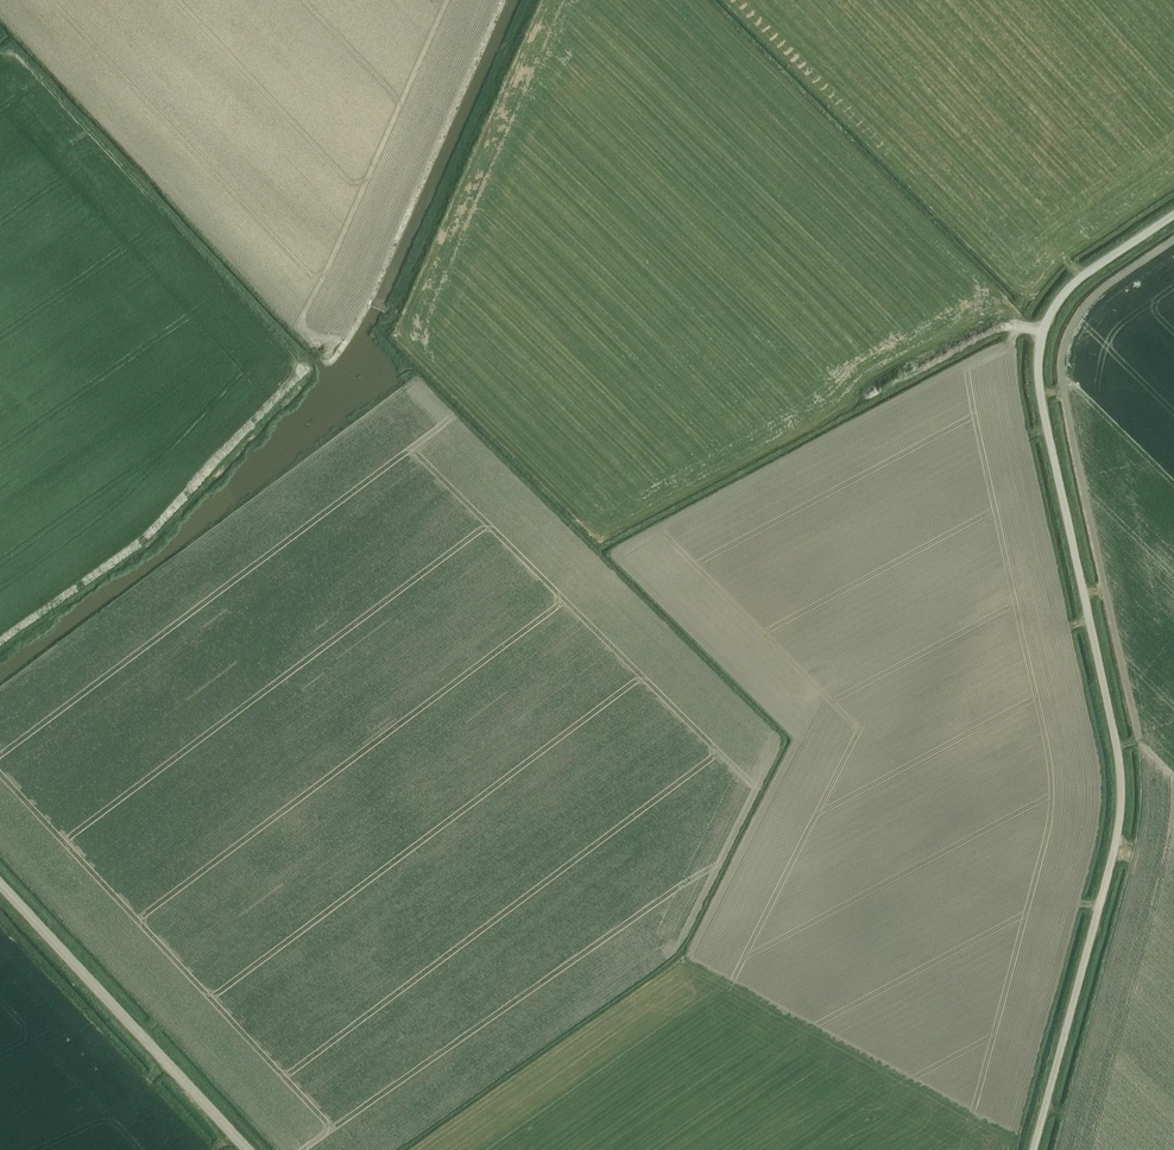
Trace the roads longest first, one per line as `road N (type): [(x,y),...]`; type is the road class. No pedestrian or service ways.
road 1 (unclassified): [(1034,1149),(1124,811),(1042,359),(1068,296),(1173,216)]
road 2 (tertiary): [(248,1149),(0,887)]

